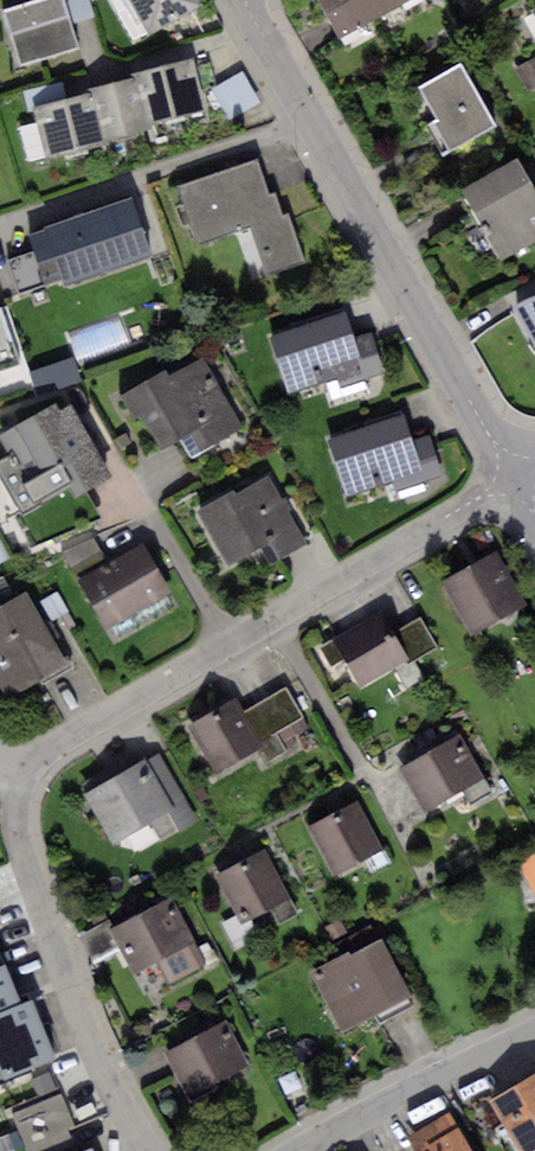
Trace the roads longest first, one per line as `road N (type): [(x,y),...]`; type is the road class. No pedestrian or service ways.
road 1 (residential): [(153,1150),(58,947),(24,852),(20,792),(28,769),(513,479)]
road 2 (residential): [(513,479),(242,0)]
road 3 (residential): [(300,1150),(534,1030)]

